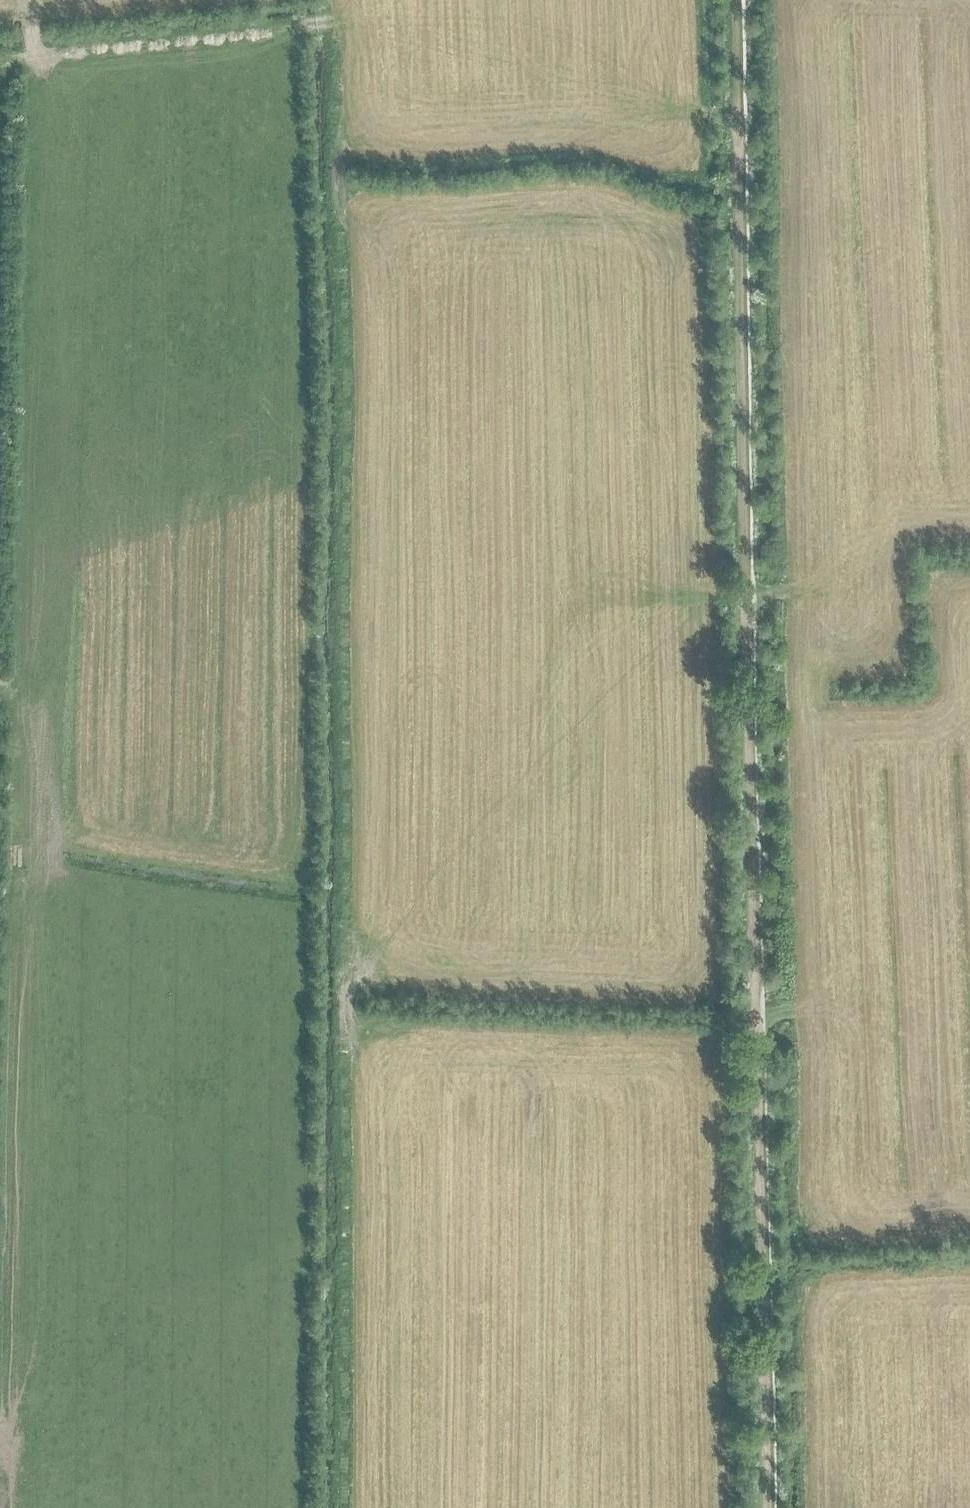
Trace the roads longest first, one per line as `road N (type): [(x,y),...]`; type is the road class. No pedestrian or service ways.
road 1 (track): [(727,0),(756,1507)]

